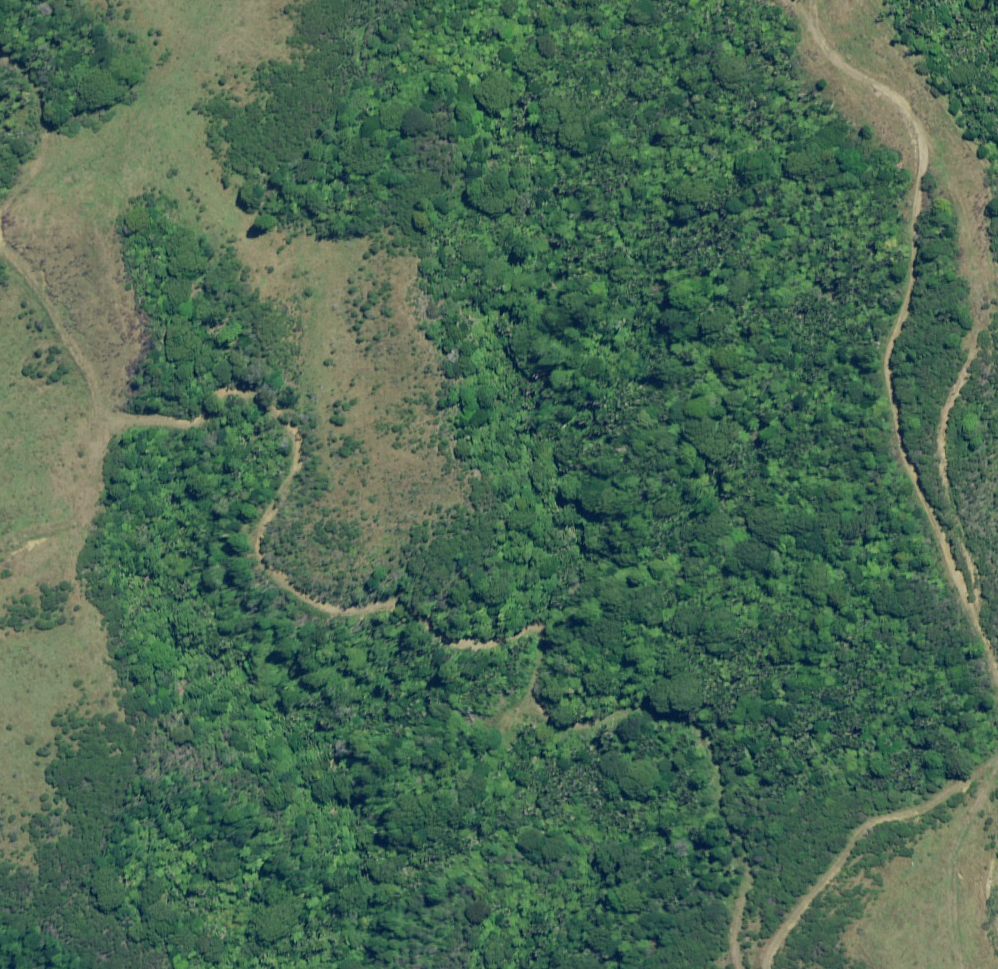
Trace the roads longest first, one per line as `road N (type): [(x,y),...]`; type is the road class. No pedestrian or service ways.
road 1 (track): [(745,968),(739,930),(753,883),(749,836),(717,737),(688,712),(639,703),(567,727),(540,709),(537,651),(520,638),(440,636),(401,608),(341,613),(320,606),(262,550),(261,533),(301,466),(304,446),(296,422),(272,396),(236,388),(218,395),(200,419),(122,424),(107,411),(95,368),(49,290),(0,232),(0,216),(37,157),(40,114),(31,83),(0,48)]
road 2 (track): [(997,661),(909,454),(890,365),(917,288),(921,135),(907,107),(840,58),(820,32),(815,0)]
road 3 (track): [(770,968),(773,951),(865,831),(997,760)]
road 4 (track): [(0,544),(68,518),(87,500),(122,424)]

